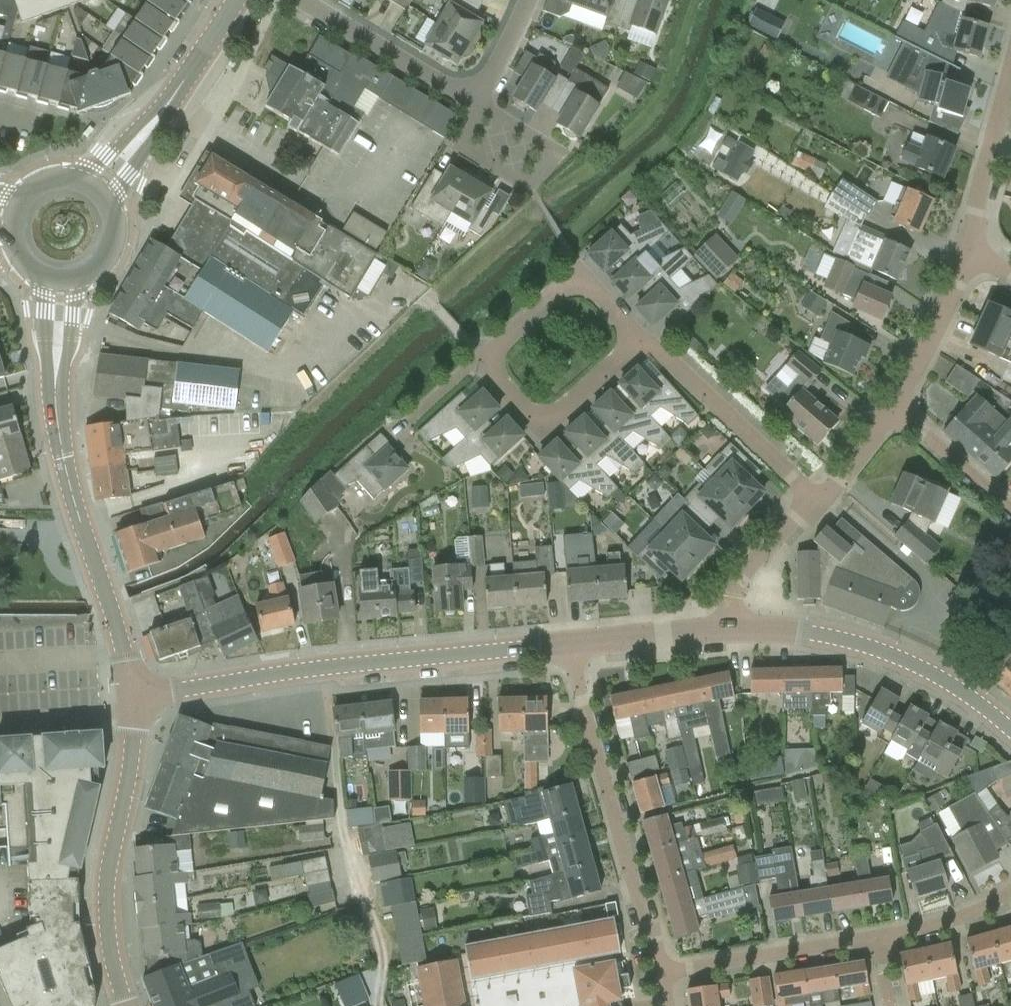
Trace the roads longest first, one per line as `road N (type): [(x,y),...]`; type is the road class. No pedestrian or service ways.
road 1 (tertiary): [(569,647),(337,664),(134,695)]
road 2 (tertiary): [(134,695),(61,428),(59,280)]
road 3 (residential): [(663,972),(569,647)]
road 4 (tertiary): [(134,695),(138,750),(115,895),(120,960),(137,1005)]
road 5 (tertiary): [(1010,733),(909,657),(736,628)]
road 6 (residential): [(642,339),(820,501)]
road 7 (secondary): [(94,195),(235,0)]
road 8 (residential): [(878,938),(663,972)]
road 9 (residential): [(494,361),(555,429),(642,339)]
road 10 (residential): [(482,109),(308,0)]
road 11 (residential): [(903,407),(975,252)]
road 12 (tertiary): [(736,628),(569,647)]
road 13 (residential): [(736,628),(743,581),(820,501)]
road 14 (residential): [(1010,508),(903,407)]
road 15 (residential): [(975,252),(1010,110)]
road 16 (residential): [(1010,892),(878,938)]
road 17 (residential): [(587,276),(494,361)]
road 18 (residential): [(820,501),(903,407)]
road 19 (secondary): [(59,280),(90,273),(110,247),(109,216),(94,195)]

